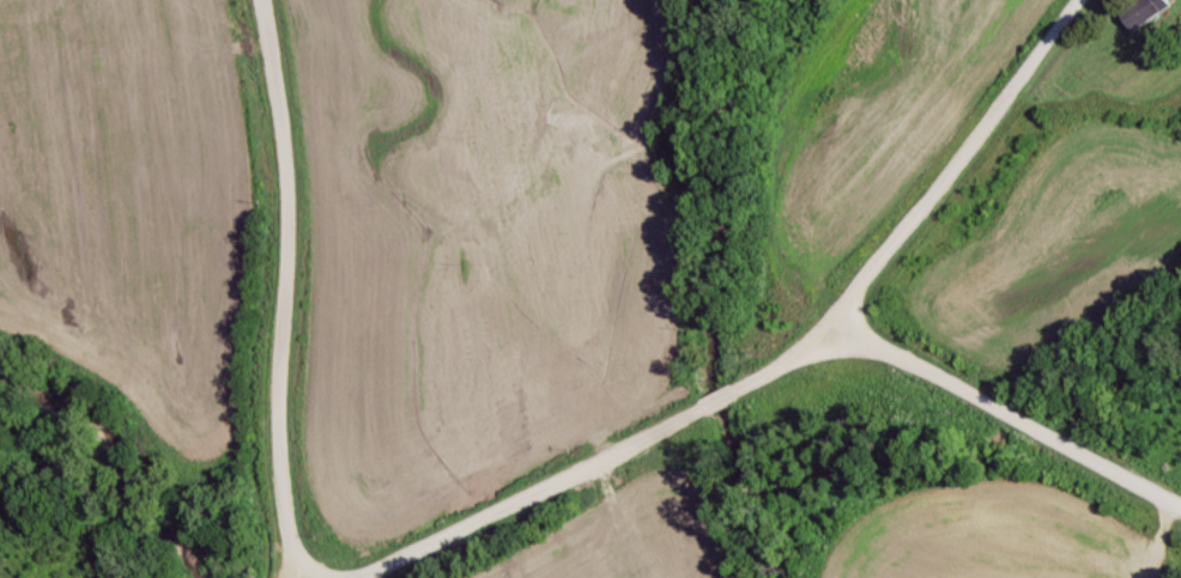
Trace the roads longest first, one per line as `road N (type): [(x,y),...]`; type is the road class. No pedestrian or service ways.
road 1 (residential): [(346,577),(753,378),(855,290),(1082,0)]
road 2 (residential): [(308,577),(290,524),(280,419),(265,0)]
road 3 (residential): [(1180,513),(830,317)]

